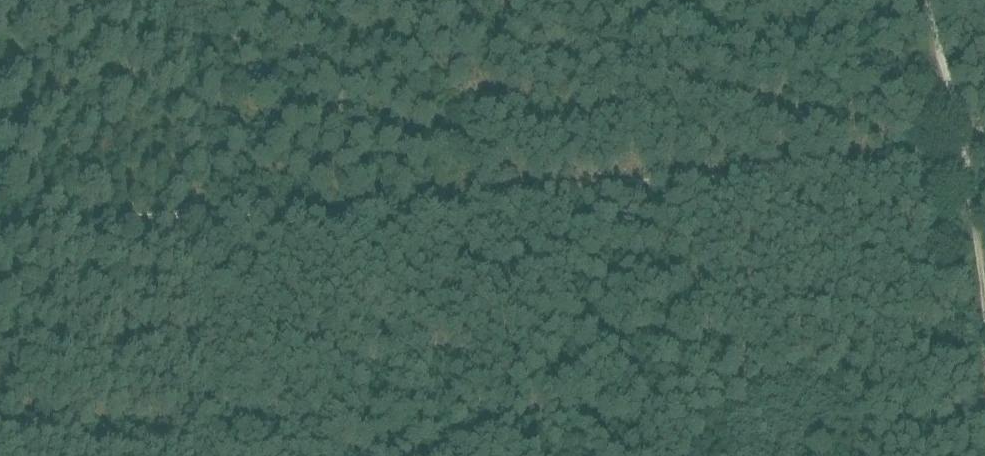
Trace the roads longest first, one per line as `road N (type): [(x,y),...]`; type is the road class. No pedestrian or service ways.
road 1 (track): [(0,219),(543,195),(960,141)]
road 2 (track): [(984,301),(960,141)]
road 3 (track): [(960,141),(930,0)]

